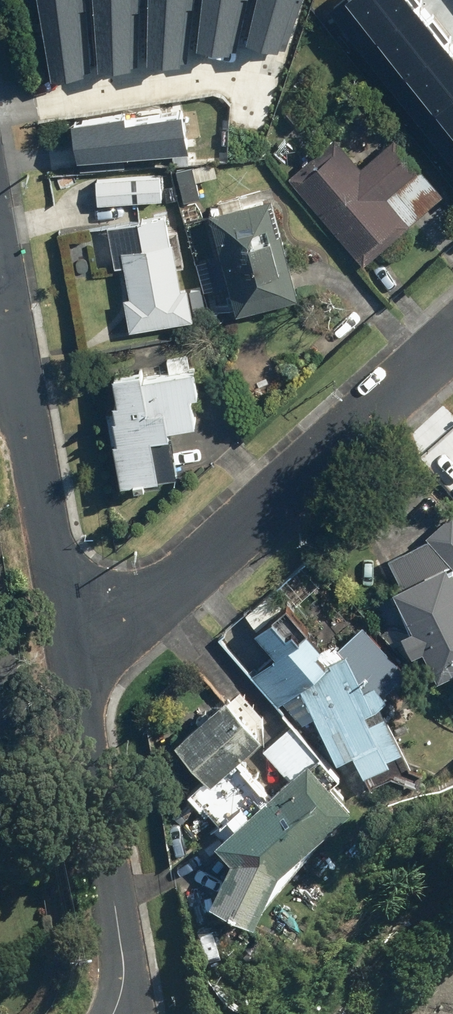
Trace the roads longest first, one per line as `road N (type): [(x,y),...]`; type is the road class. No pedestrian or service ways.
road 1 (residential): [(452,336),(71,676)]
road 2 (residential): [(11,365),(71,676)]
road 3 (residential): [(71,676),(124,978)]

